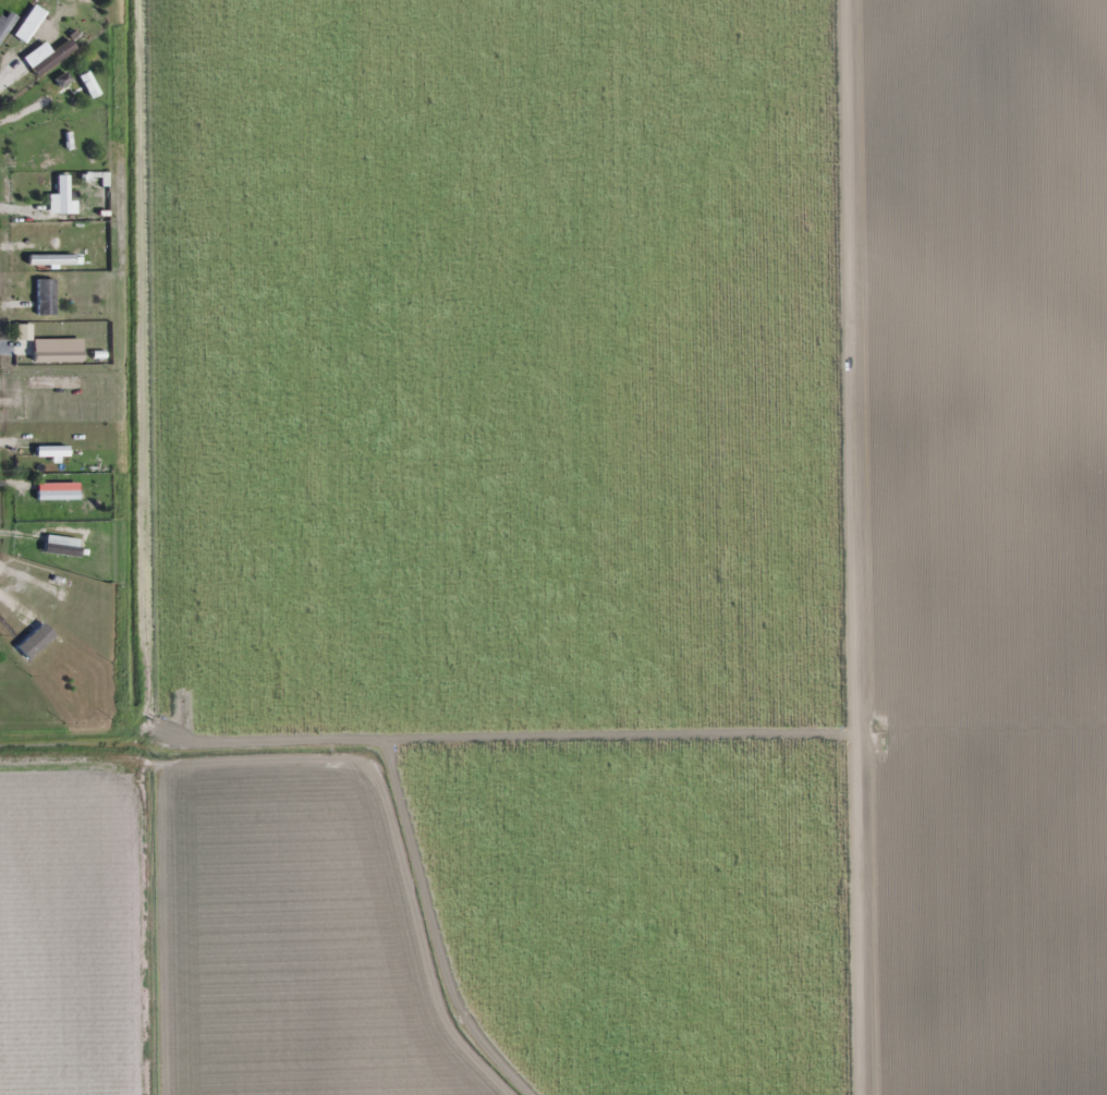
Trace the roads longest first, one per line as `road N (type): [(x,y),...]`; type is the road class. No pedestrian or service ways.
road 1 (residential): [(855,0),(867,1094)]

